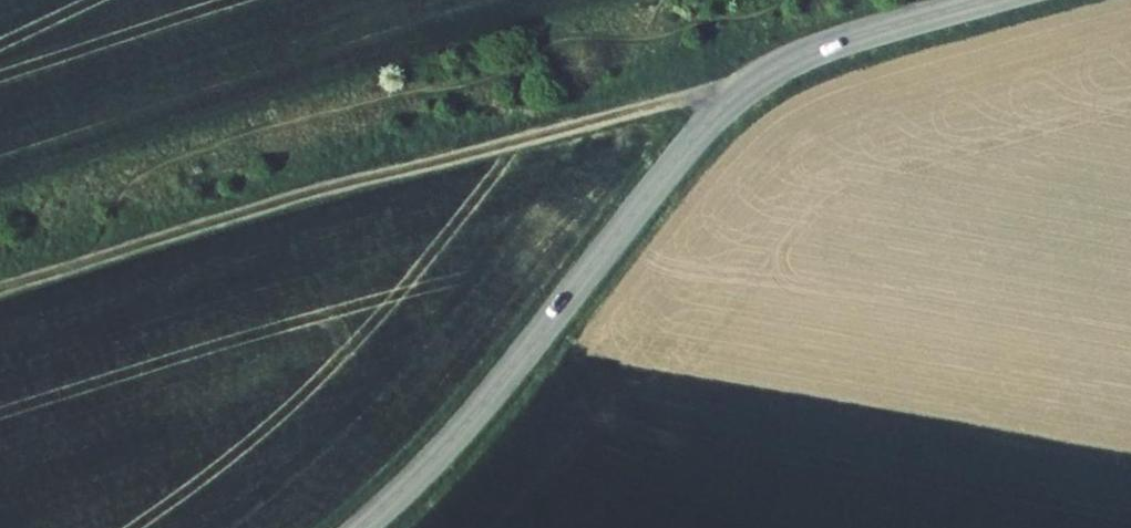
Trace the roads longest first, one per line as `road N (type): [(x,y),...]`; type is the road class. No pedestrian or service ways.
road 1 (tertiary): [(992,0),(815,52),(737,96),(463,430),(362,527)]
road 2 (track): [(753,84),(105,259),(0,295)]

